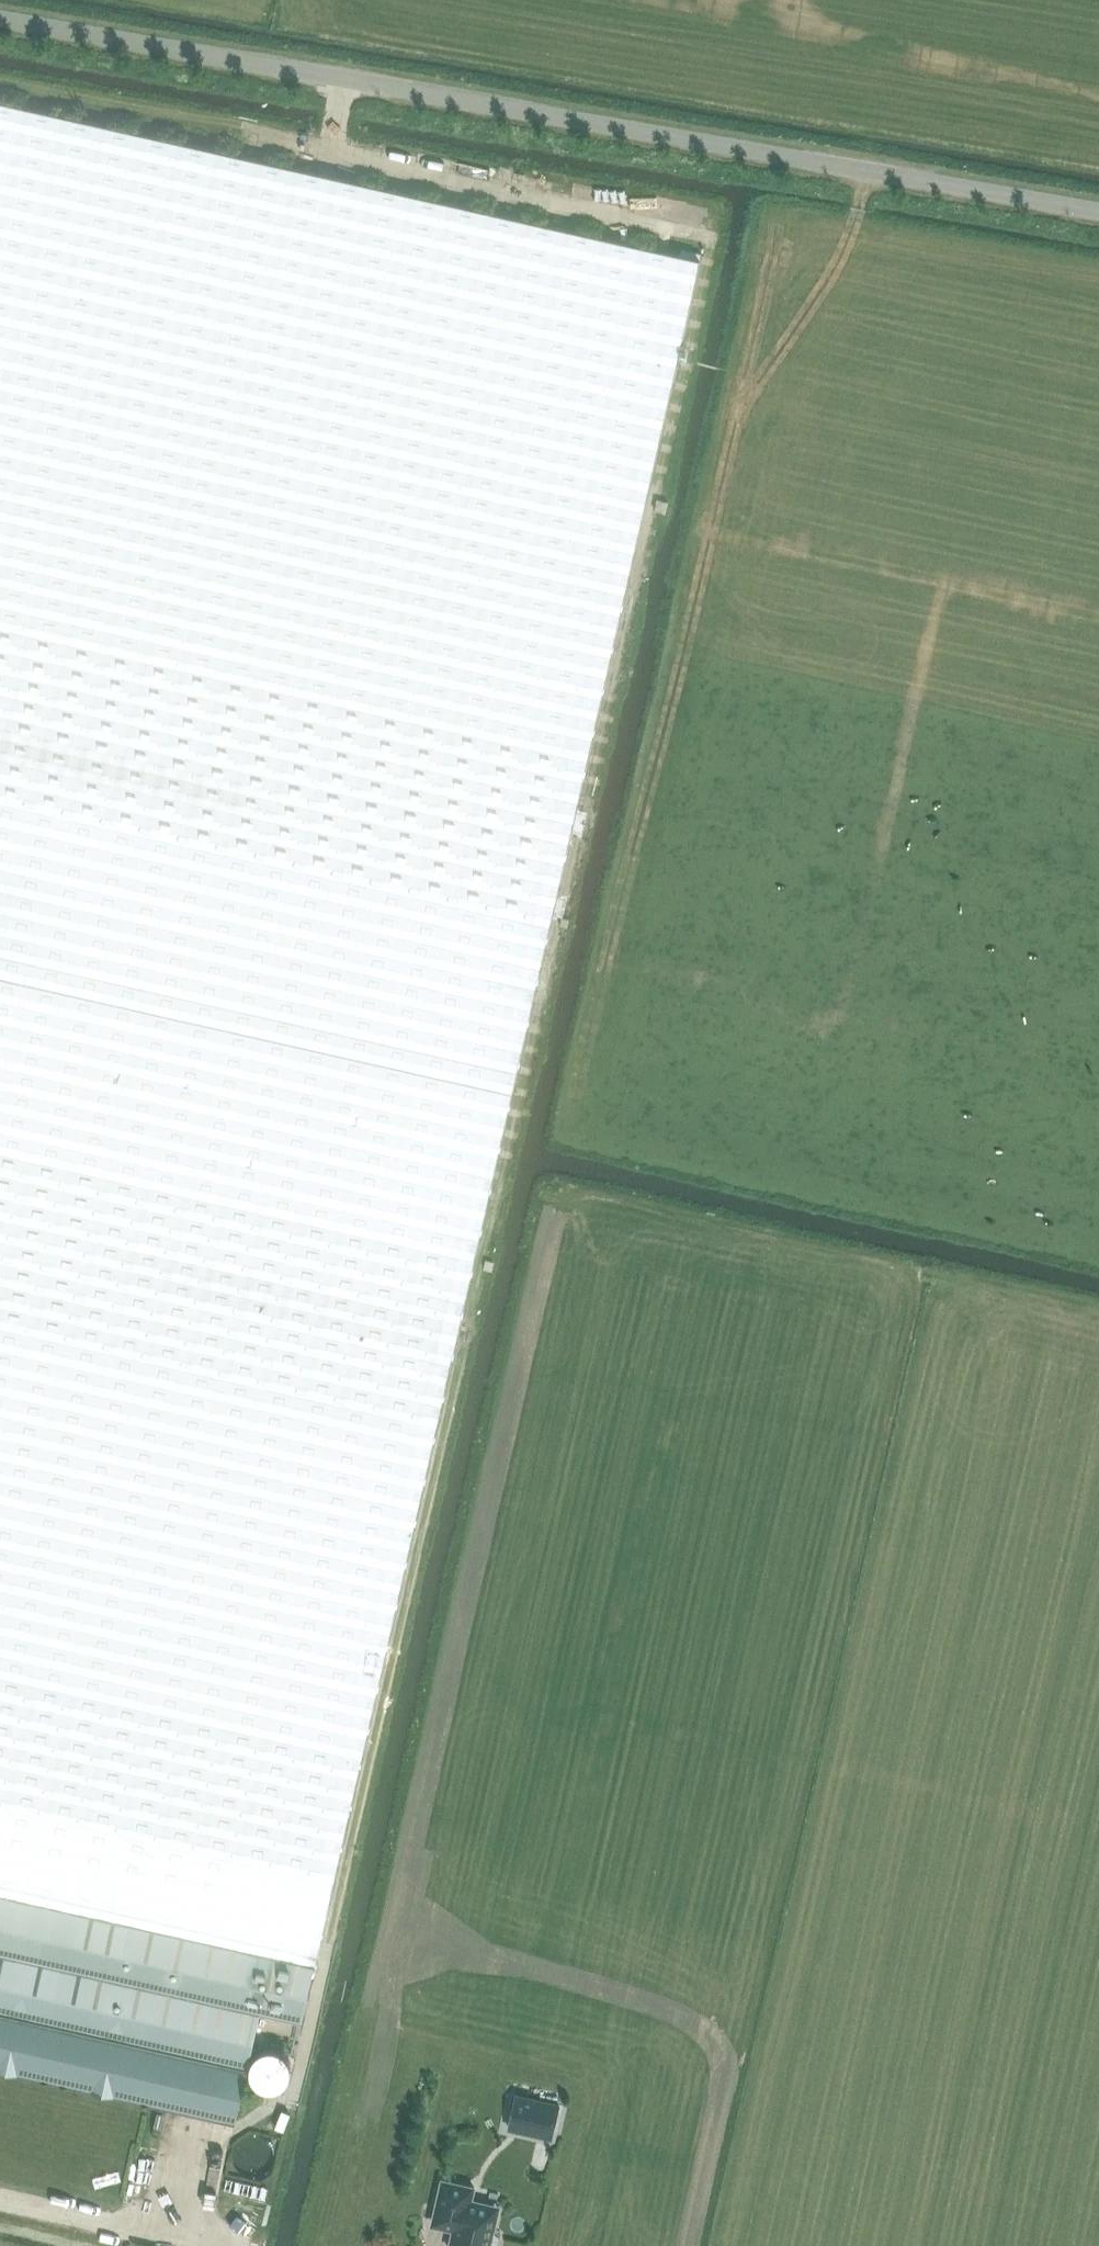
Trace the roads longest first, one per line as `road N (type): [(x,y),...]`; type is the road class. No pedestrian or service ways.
road 1 (unclassified): [(1098,209),(0,20)]

